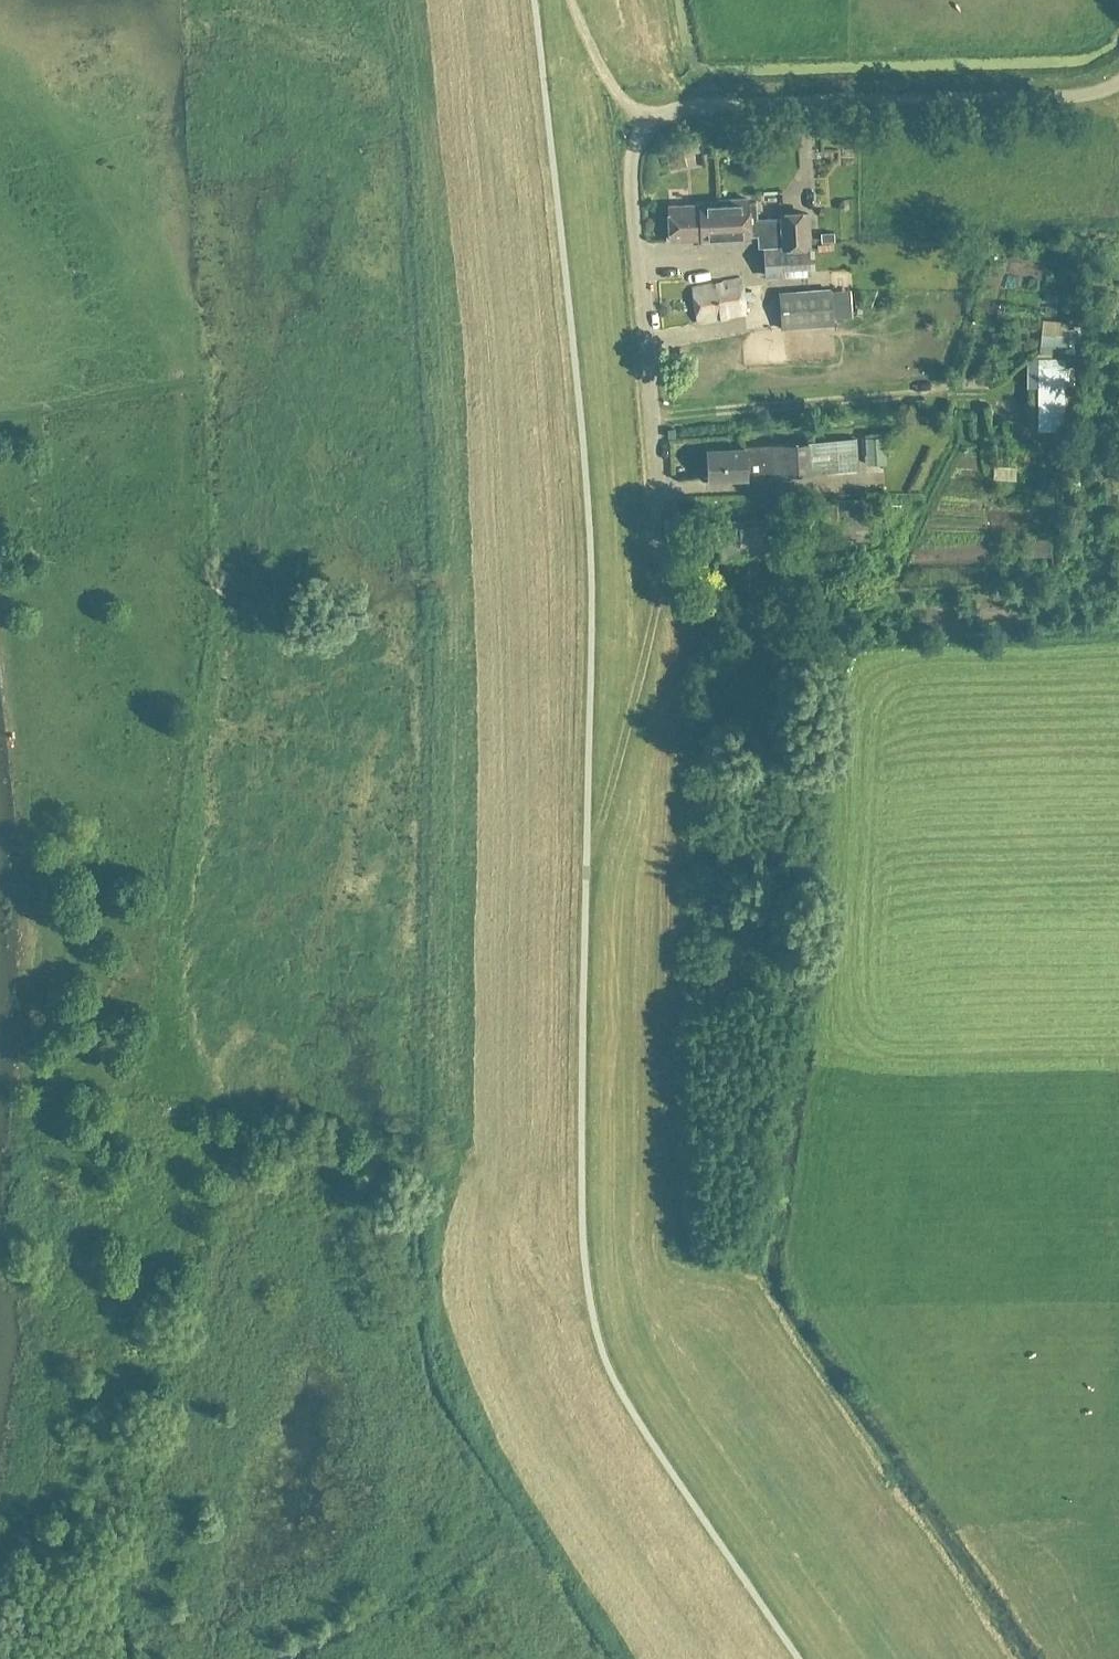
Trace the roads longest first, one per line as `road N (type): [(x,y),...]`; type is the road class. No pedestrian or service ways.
road 1 (unclassified): [(659,550),(631,170),(650,123),(712,103),(1087,95),(1118,82)]
road 2 (track): [(586,845),(638,676),(659,550)]
road 3 (track): [(650,123),(611,88),(571,0)]

